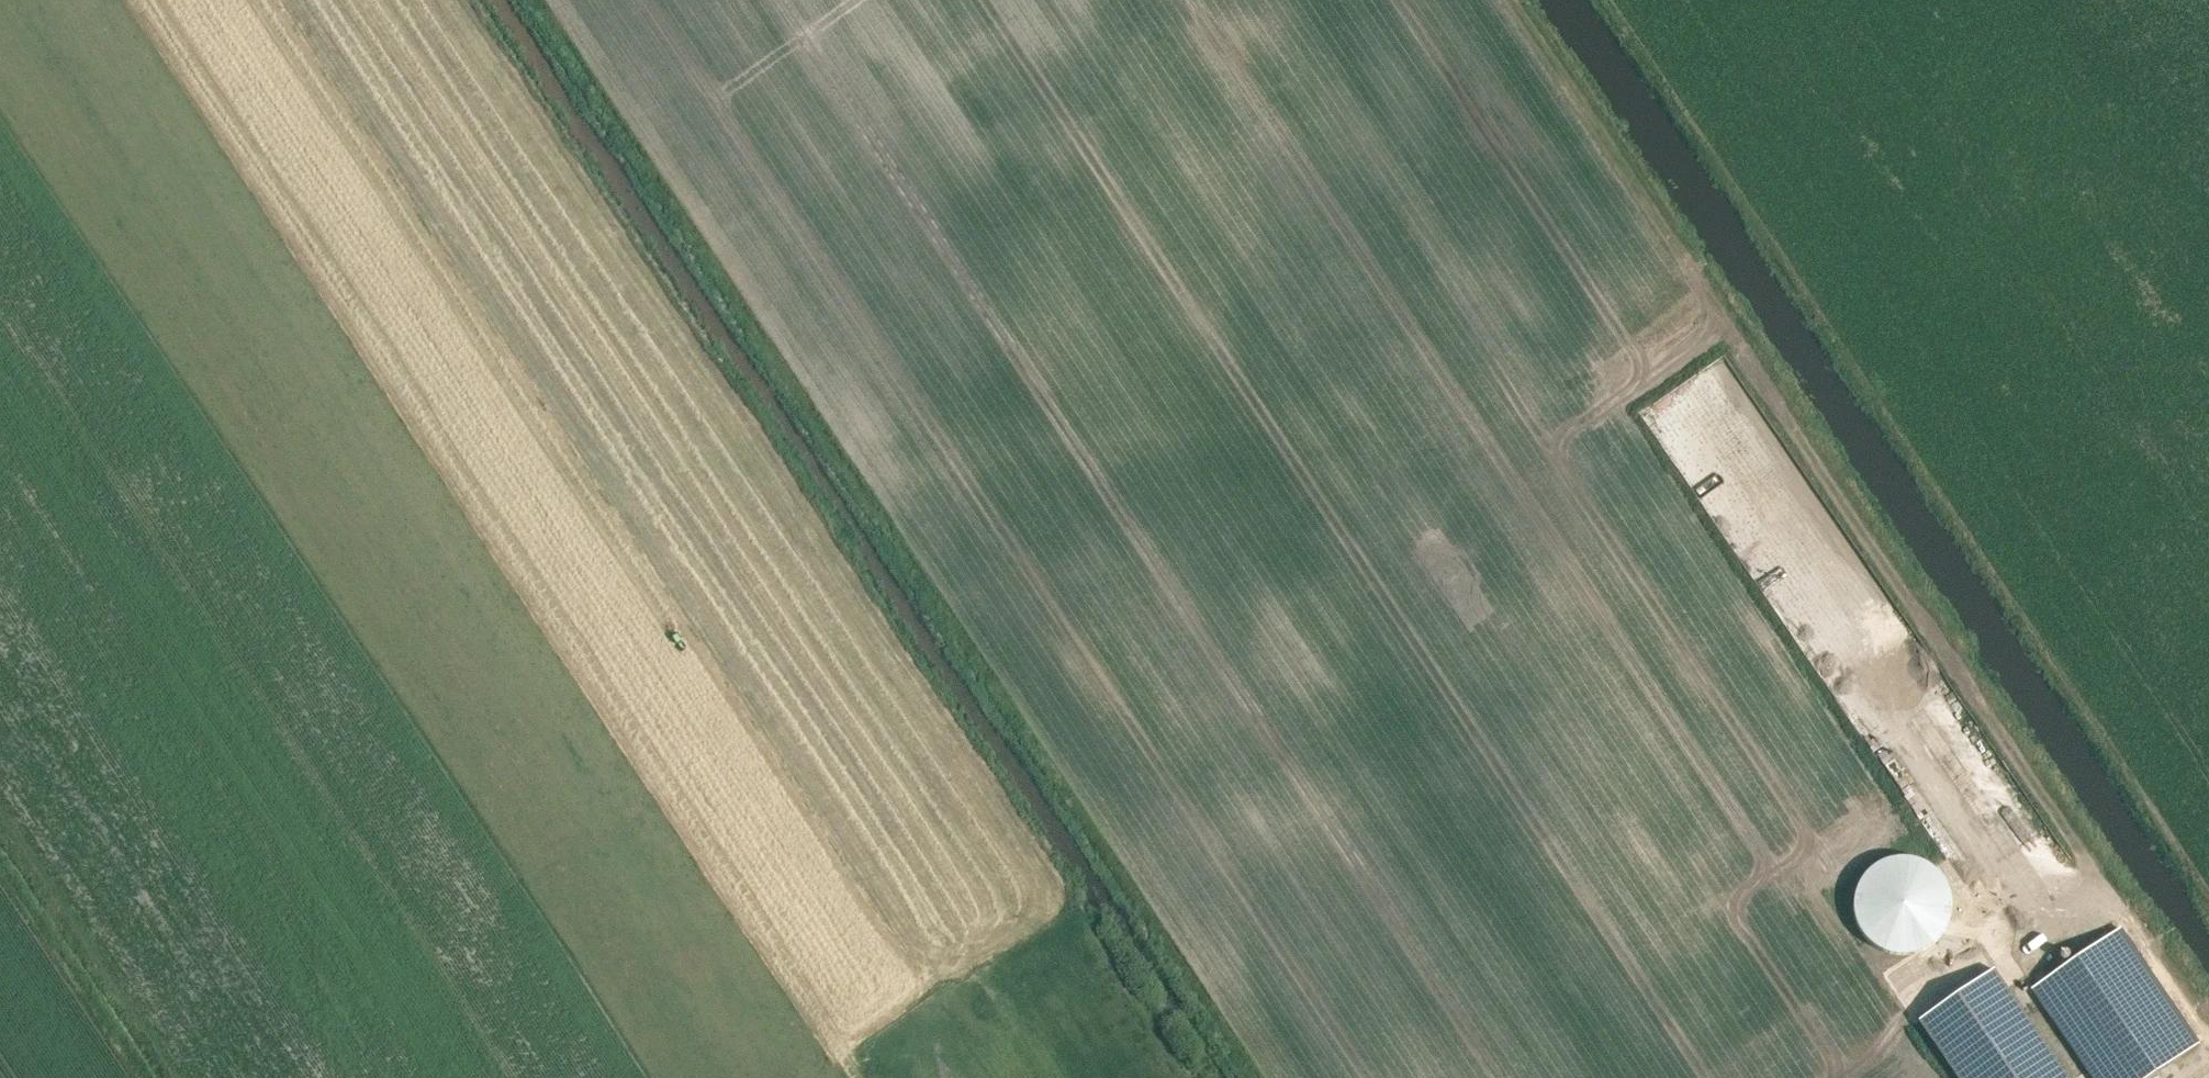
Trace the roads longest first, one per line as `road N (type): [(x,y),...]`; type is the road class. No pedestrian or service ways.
road 1 (track): [(2090,901),(2089,869),(1511,0)]

